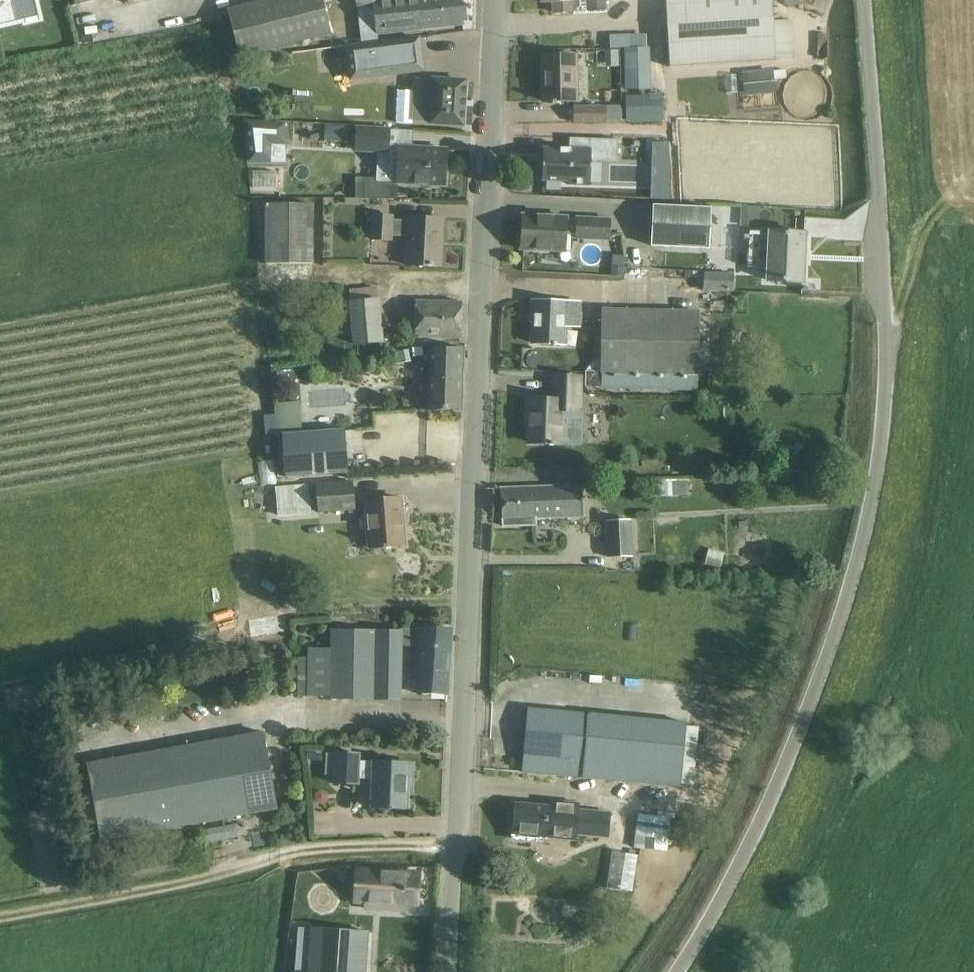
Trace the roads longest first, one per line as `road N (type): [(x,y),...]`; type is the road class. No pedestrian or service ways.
road 1 (unclassified): [(669,971),(748,848),(832,655),(860,555),(882,447),(885,370),(869,0)]
road 2 (unclassified): [(451,971),(498,0)]

